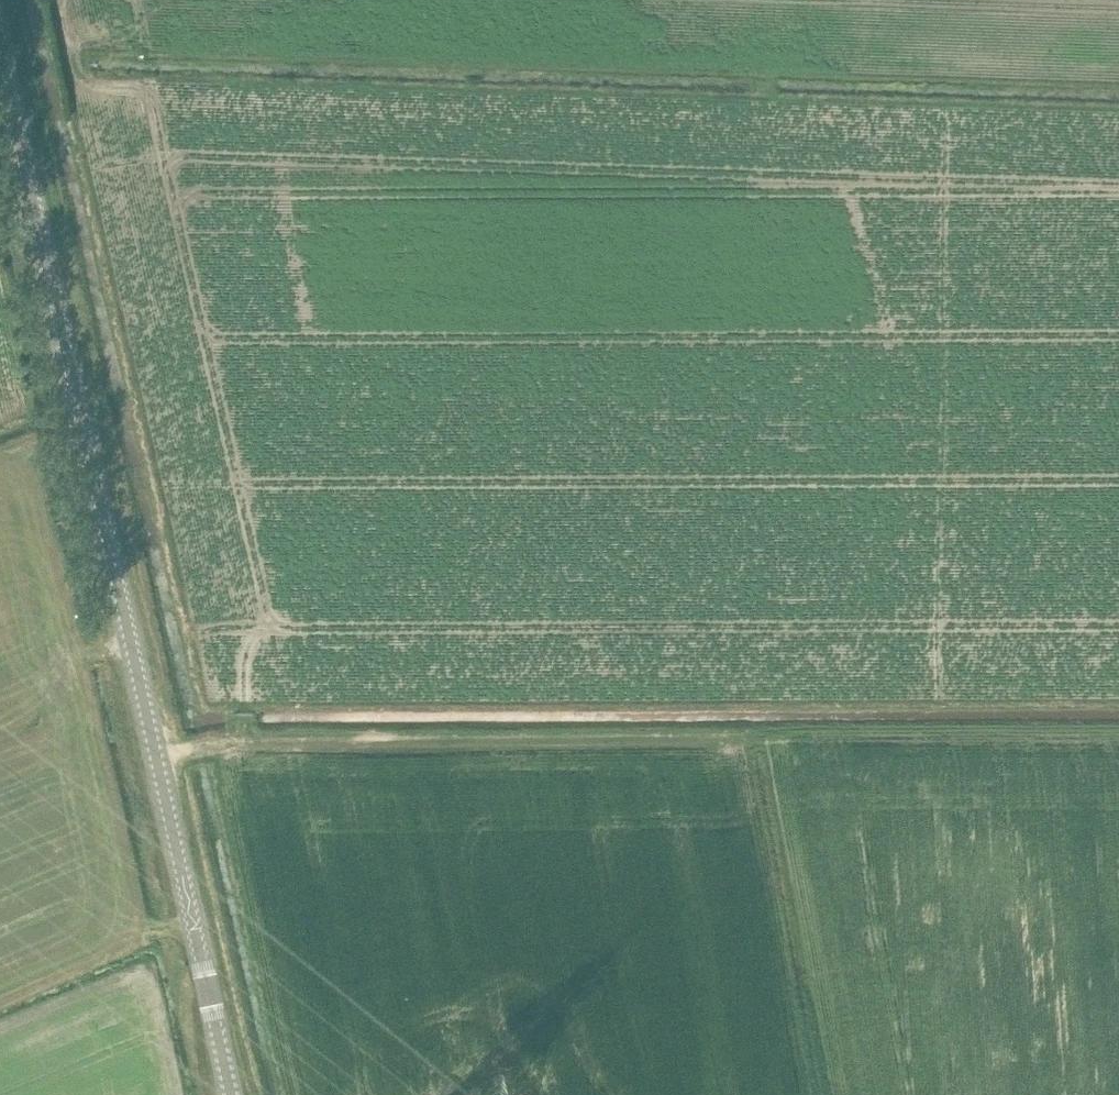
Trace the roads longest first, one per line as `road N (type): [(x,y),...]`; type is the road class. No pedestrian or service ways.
road 1 (tertiary): [(232,1094),(0,50)]

